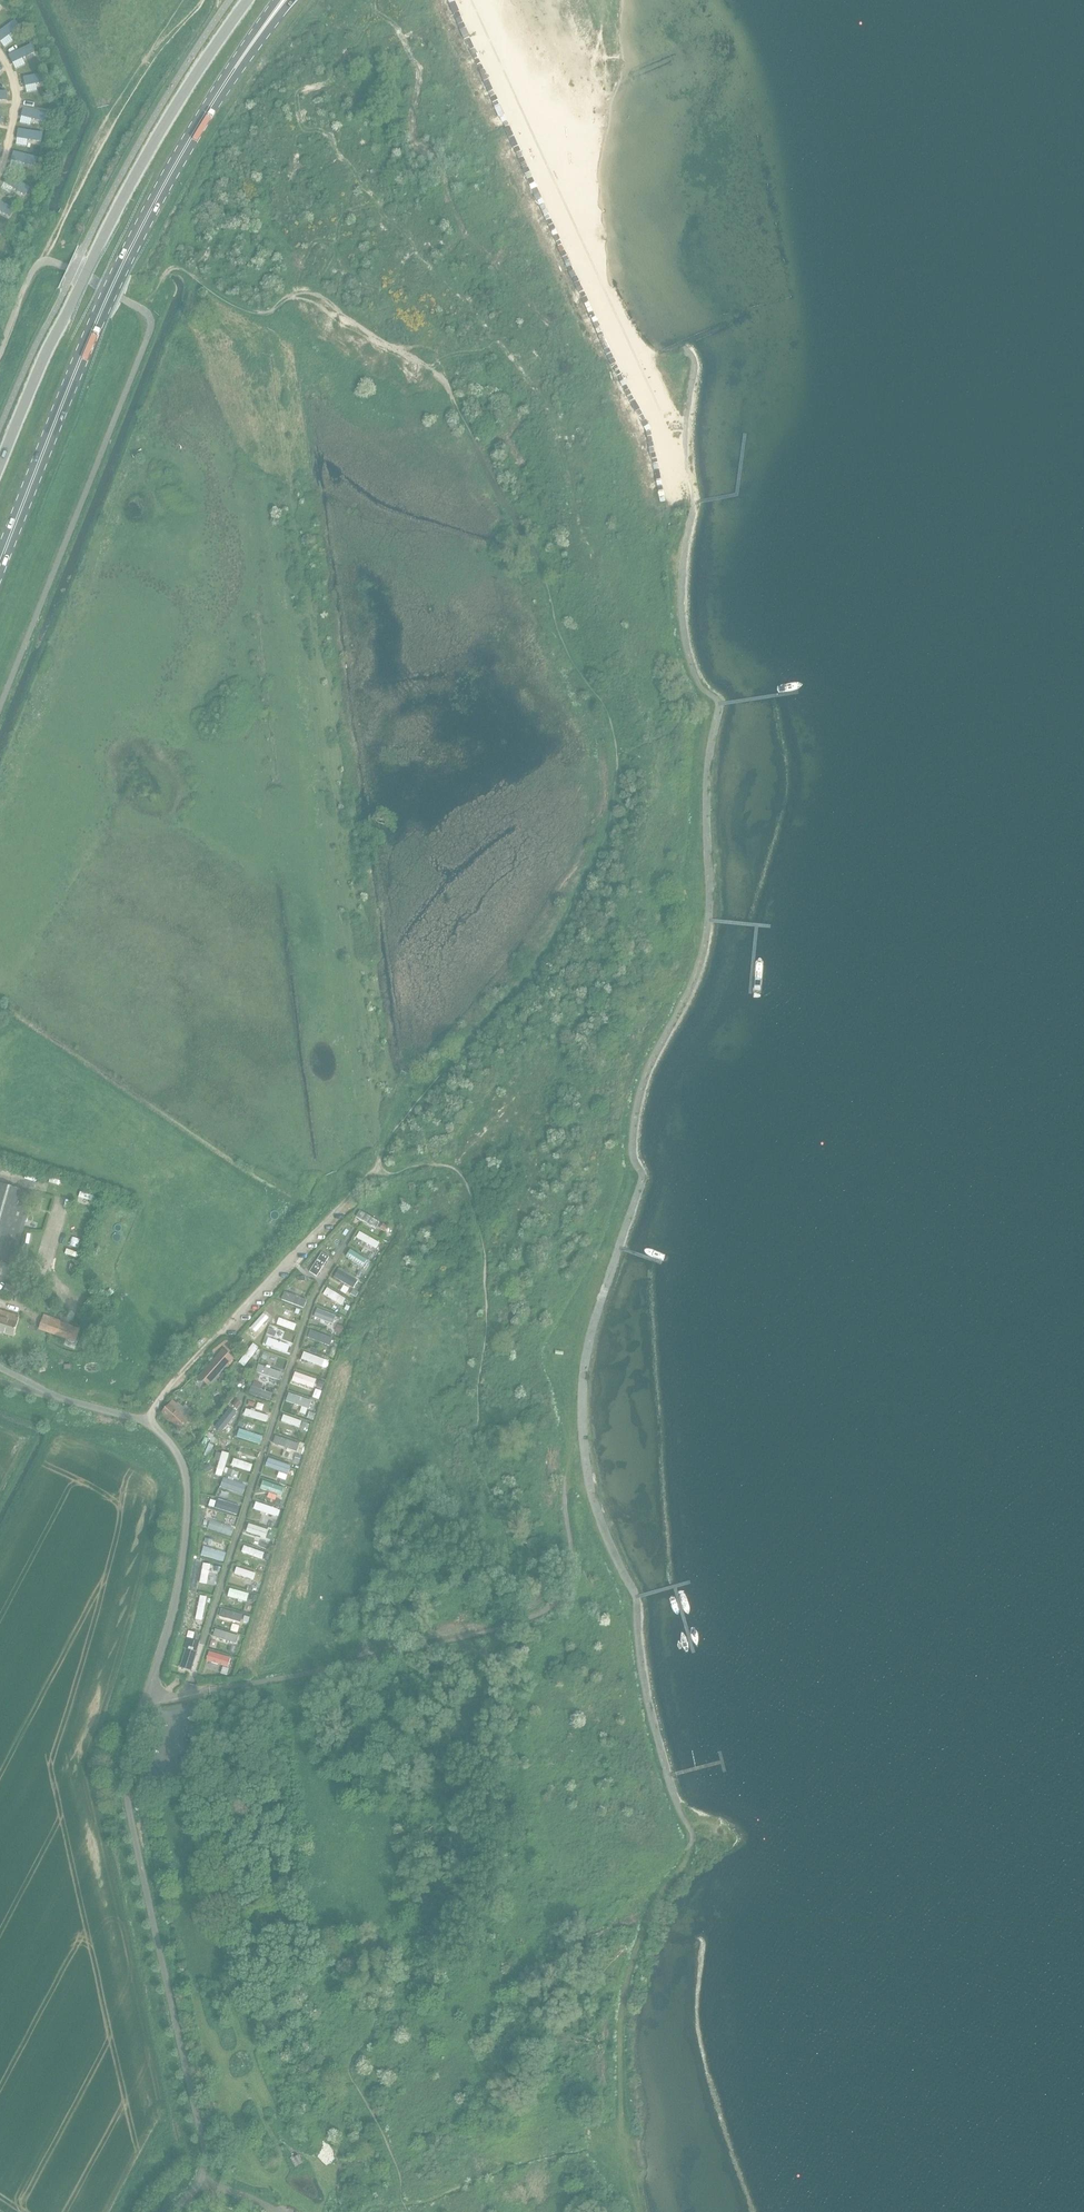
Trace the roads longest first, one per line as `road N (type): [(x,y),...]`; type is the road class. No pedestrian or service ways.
road 1 (unclassified): [(171,2211),(200,2185),(206,2157),(123,1771),(176,1595),(186,1493),(176,1458),(148,1425),(50,1395)]
road 2 (unclassified): [(247,0),(117,206),(0,467)]
road 3 (primary): [(167,179),(87,345),(0,564)]
road 4 (track): [(183,0),(111,119),(46,260)]
road 5 (primary): [(167,179),(293,0)]
road 6 (primary): [(277,0),(213,92),(167,179)]

